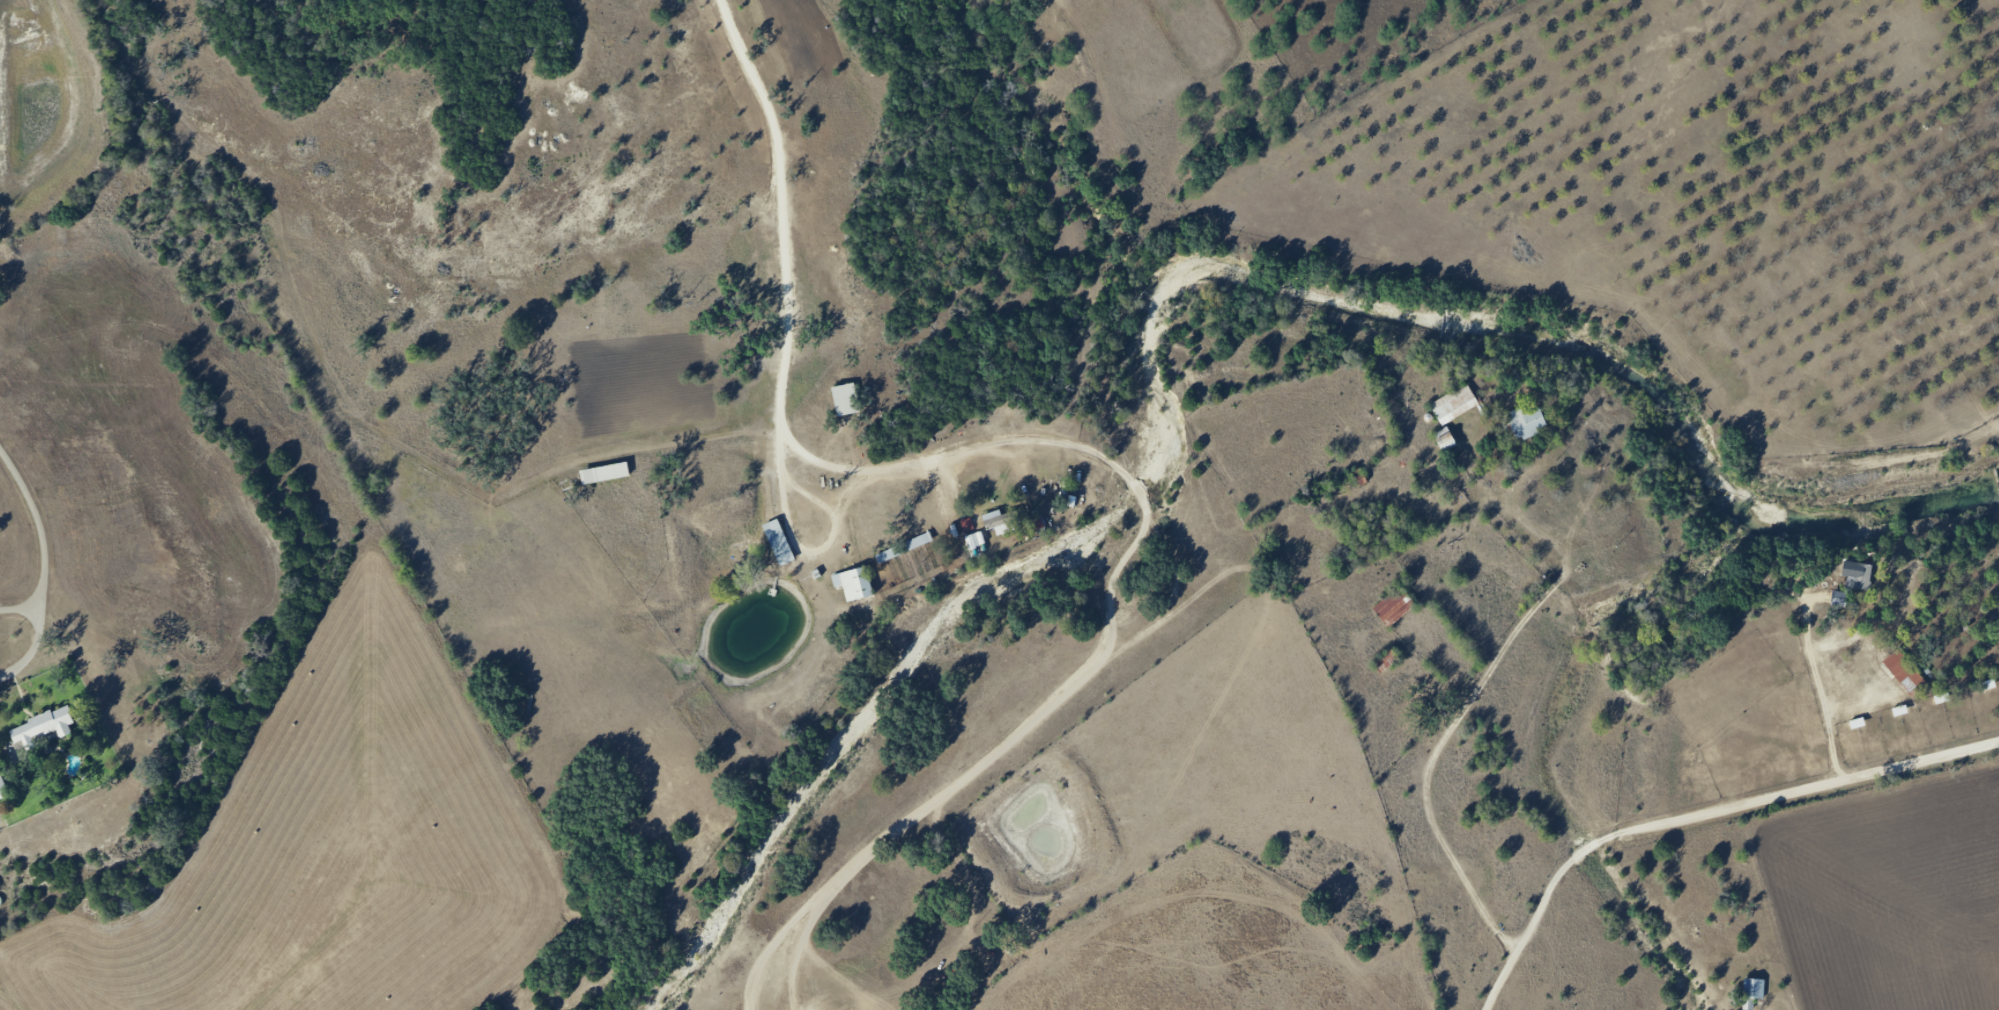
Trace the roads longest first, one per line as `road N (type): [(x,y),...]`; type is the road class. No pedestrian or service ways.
road 1 (residential): [(1488,1009),(1576,860),(1602,840),(1998,740)]

